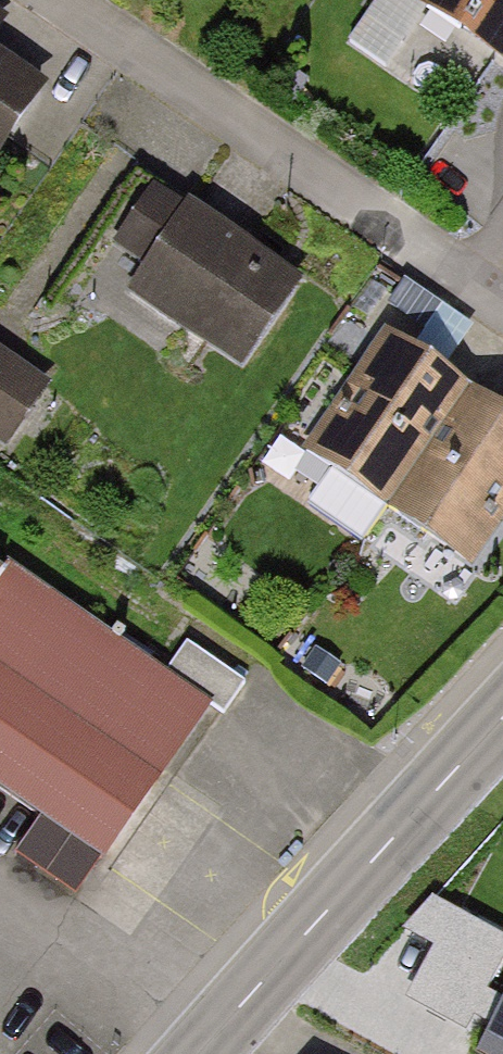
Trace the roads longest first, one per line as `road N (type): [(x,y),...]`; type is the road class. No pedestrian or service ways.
road 1 (residential): [(502,303),(62,0)]
road 2 (secondary): [(502,720),(196,1053)]

